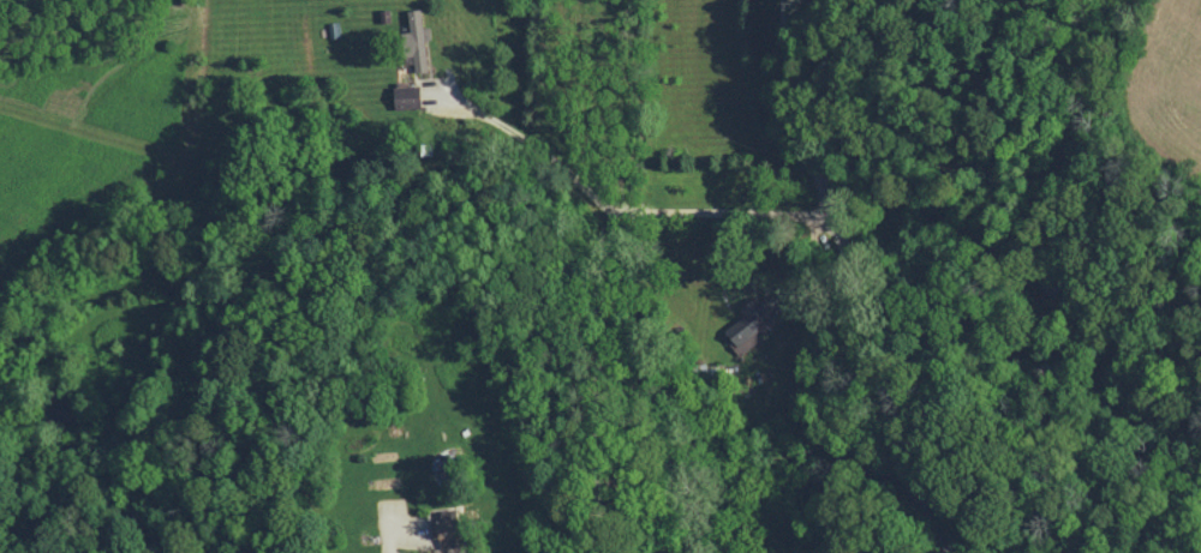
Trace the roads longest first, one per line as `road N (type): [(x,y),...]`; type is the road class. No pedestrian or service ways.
road 1 (tertiary): [(950,552),(900,457),(874,341),(801,127),(784,0)]

